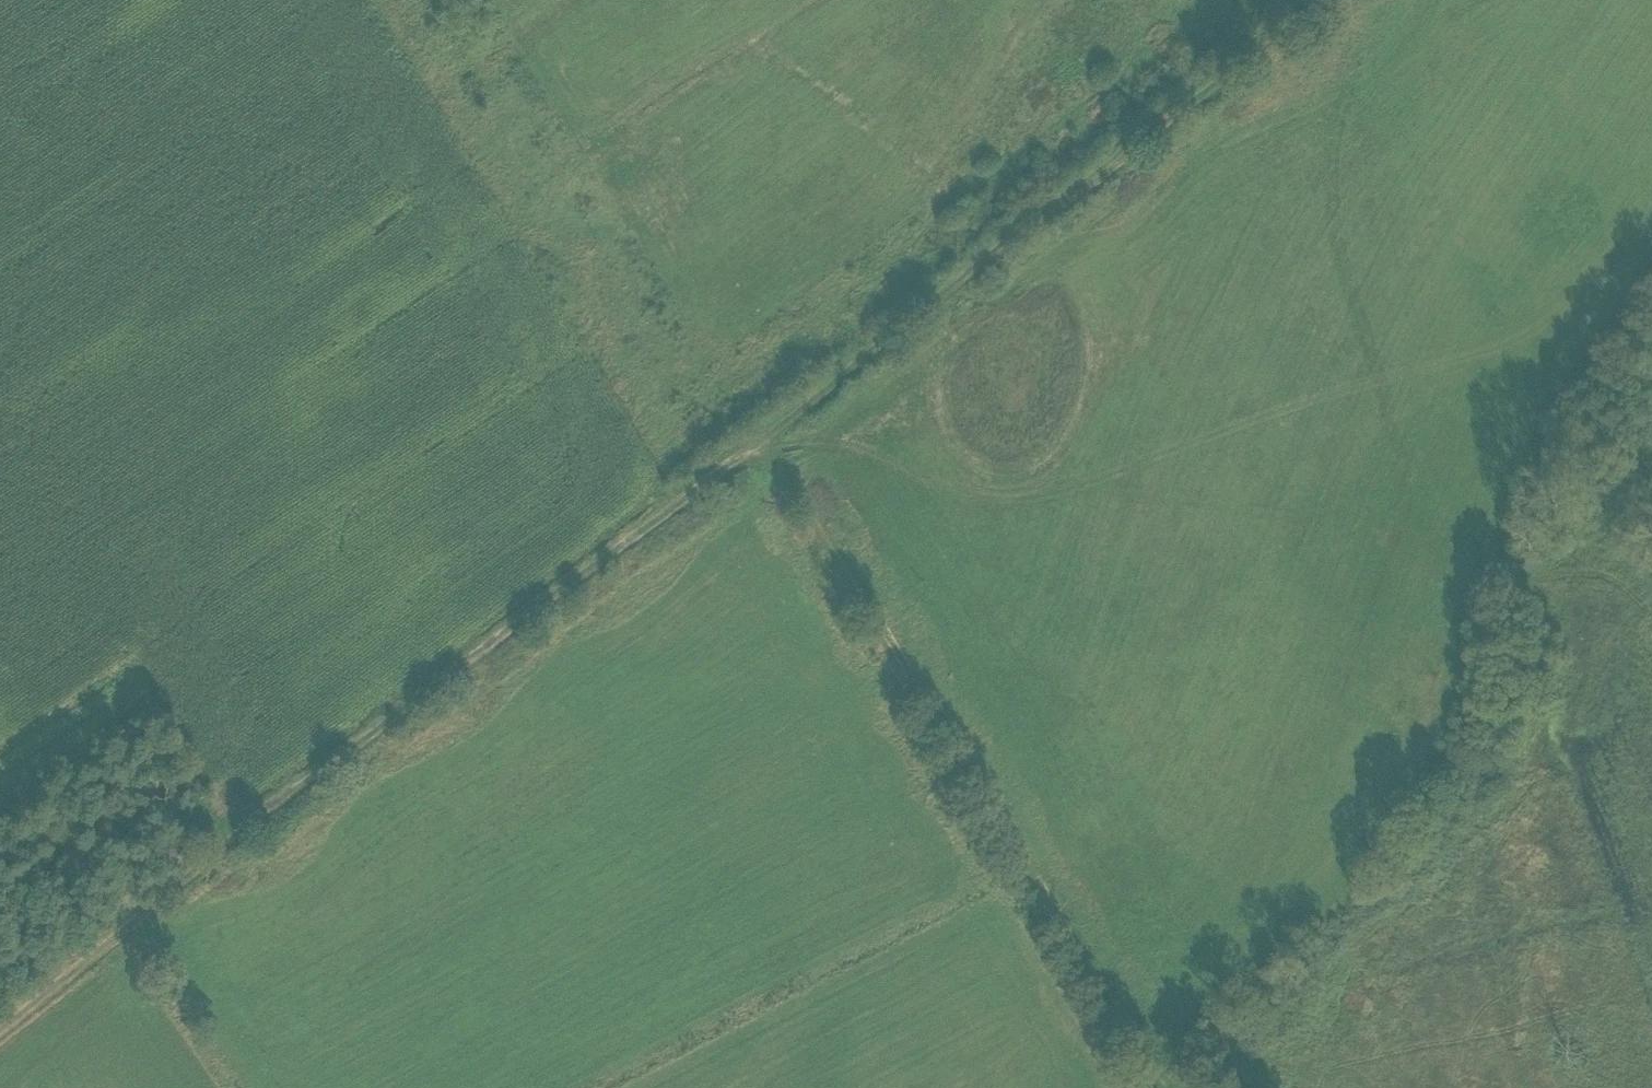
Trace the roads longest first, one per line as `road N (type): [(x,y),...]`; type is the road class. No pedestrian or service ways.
road 1 (track): [(0,1026),(234,837),(726,463),(766,442),(1314,0)]
road 2 (track): [(763,445),(1162,1068)]

